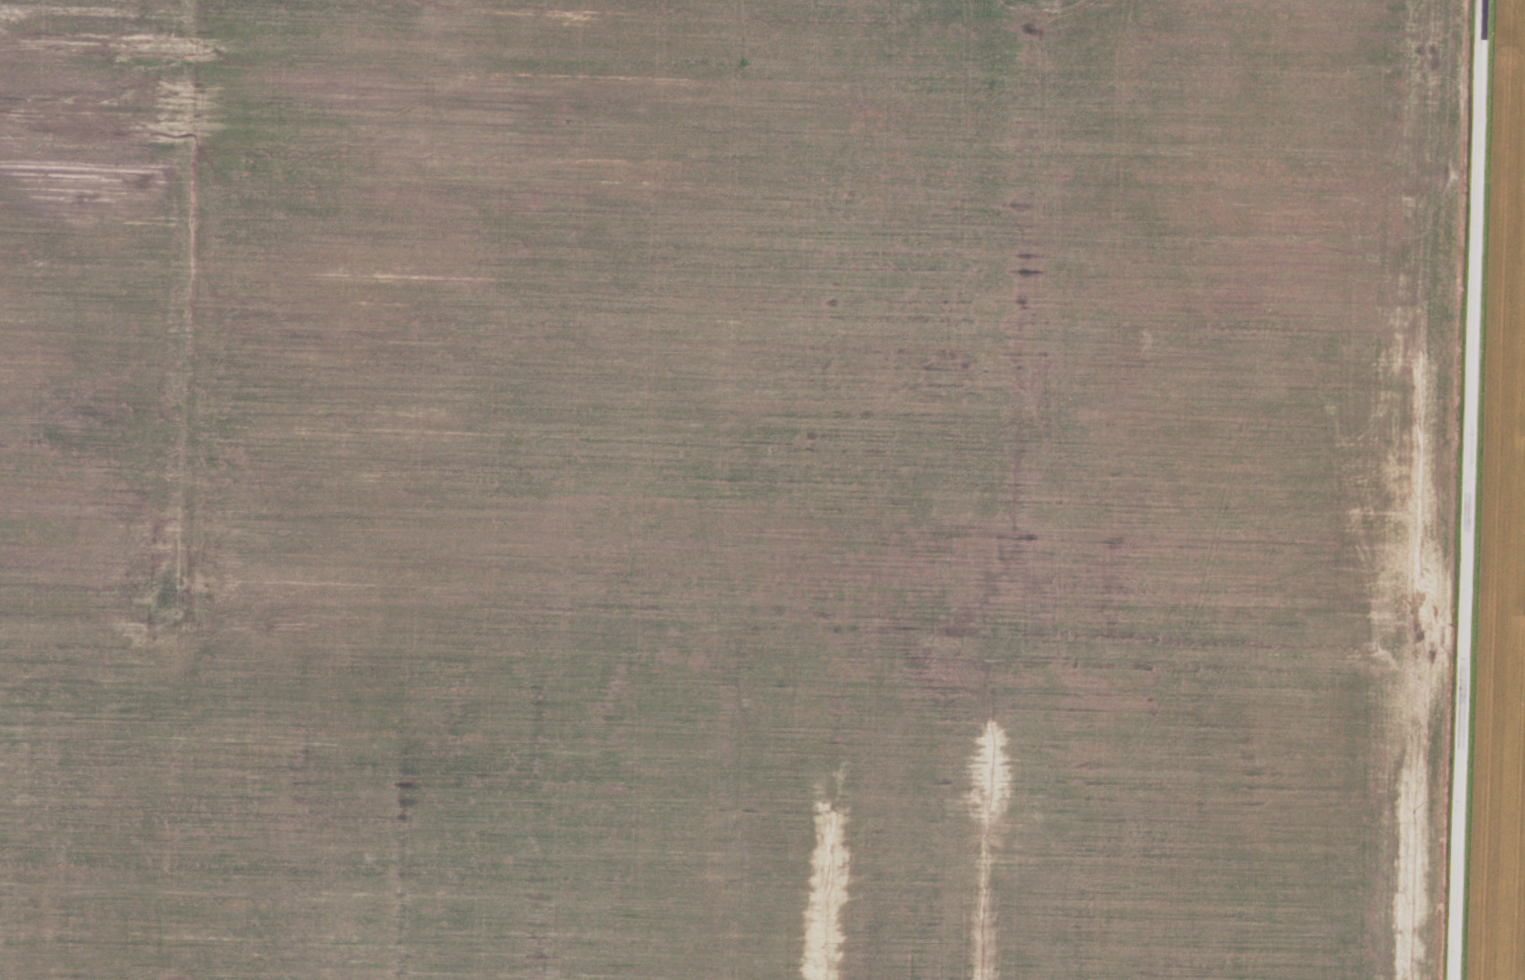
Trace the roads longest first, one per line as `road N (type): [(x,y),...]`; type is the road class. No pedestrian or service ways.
road 1 (residential): [(1456,979),(1487,0)]

